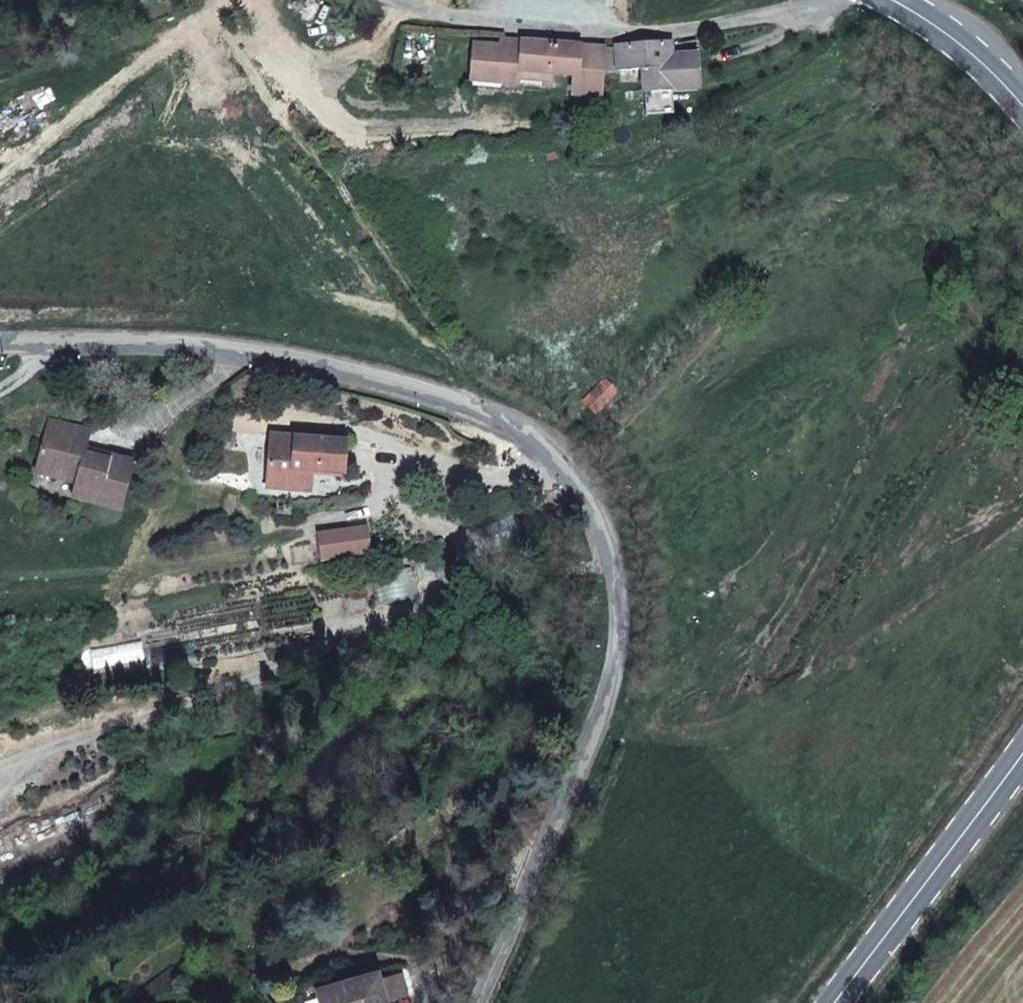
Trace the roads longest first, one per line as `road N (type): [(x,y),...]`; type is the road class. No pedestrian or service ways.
road 1 (unclassified): [(484,1002),(596,732),(624,638),(599,528),(504,417),(323,369),(87,343),(0,343)]
road 2 (track): [(504,417),(429,329),(279,113),(221,0)]
road 3 (unclassified): [(818,0),(707,27),(512,26),(379,0)]
road 4 (secondary): [(1022,754),(957,856),(841,1002)]
road 5 (secondary): [(889,0),(947,32),(1022,106)]

